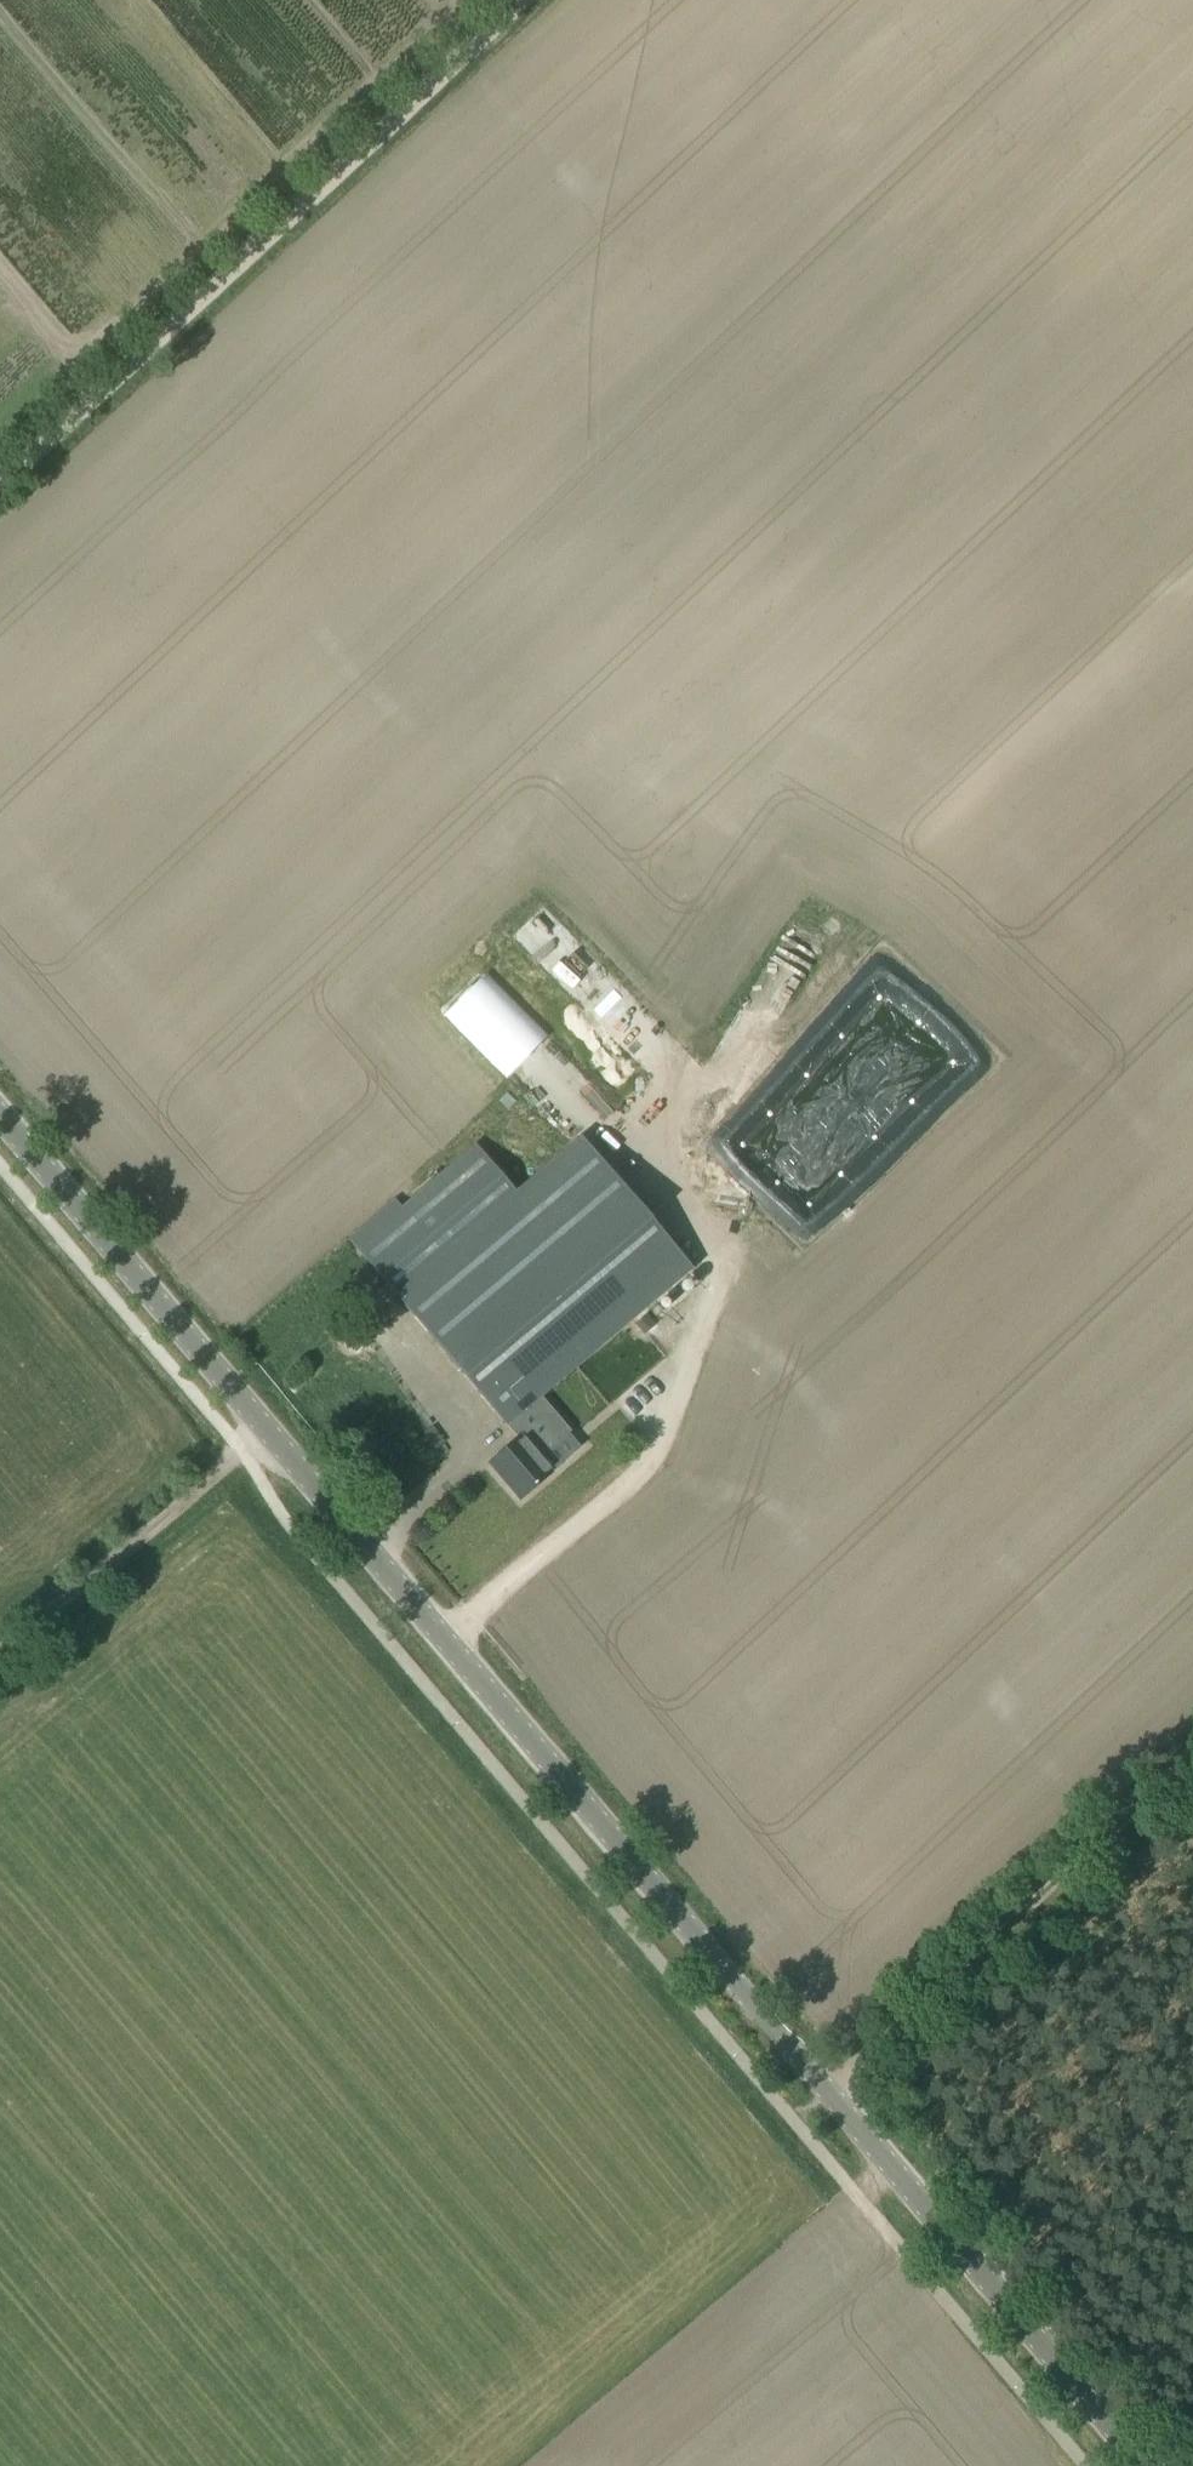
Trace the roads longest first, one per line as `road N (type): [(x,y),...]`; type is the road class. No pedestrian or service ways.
road 1 (tertiary): [(1154,2465),(0,1117)]
road 2 (track): [(0,487),(512,0)]
road 3 (track): [(789,2119),(1192,1752)]
road 4 (track): [(0,1648),(237,1451)]

